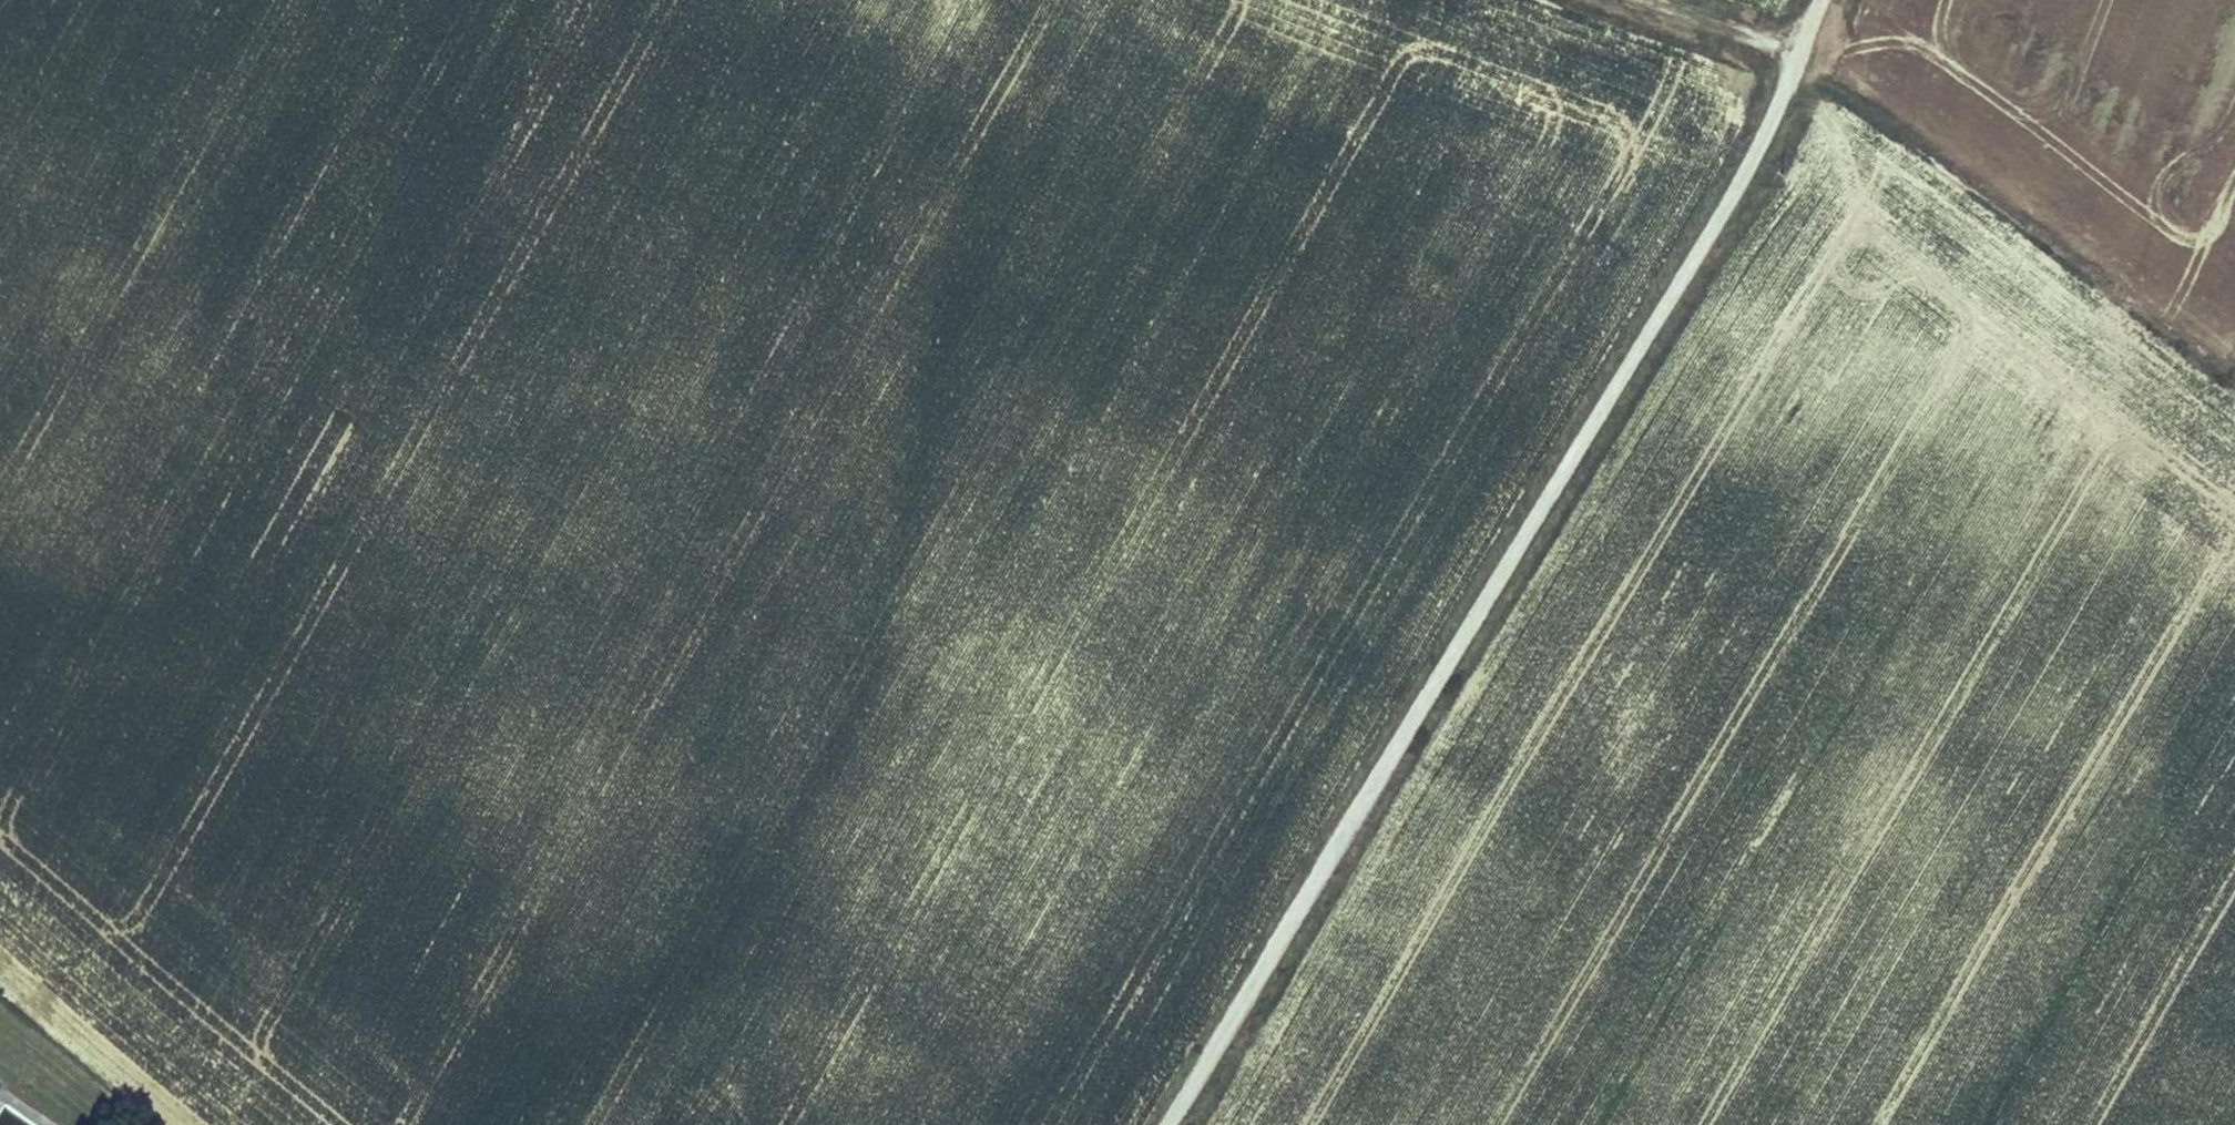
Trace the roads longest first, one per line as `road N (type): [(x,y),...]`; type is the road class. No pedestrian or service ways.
road 1 (track): [(1171,1124),(1708,238),(1823,0)]
road 2 (track): [(1800,55),(1642,0)]

